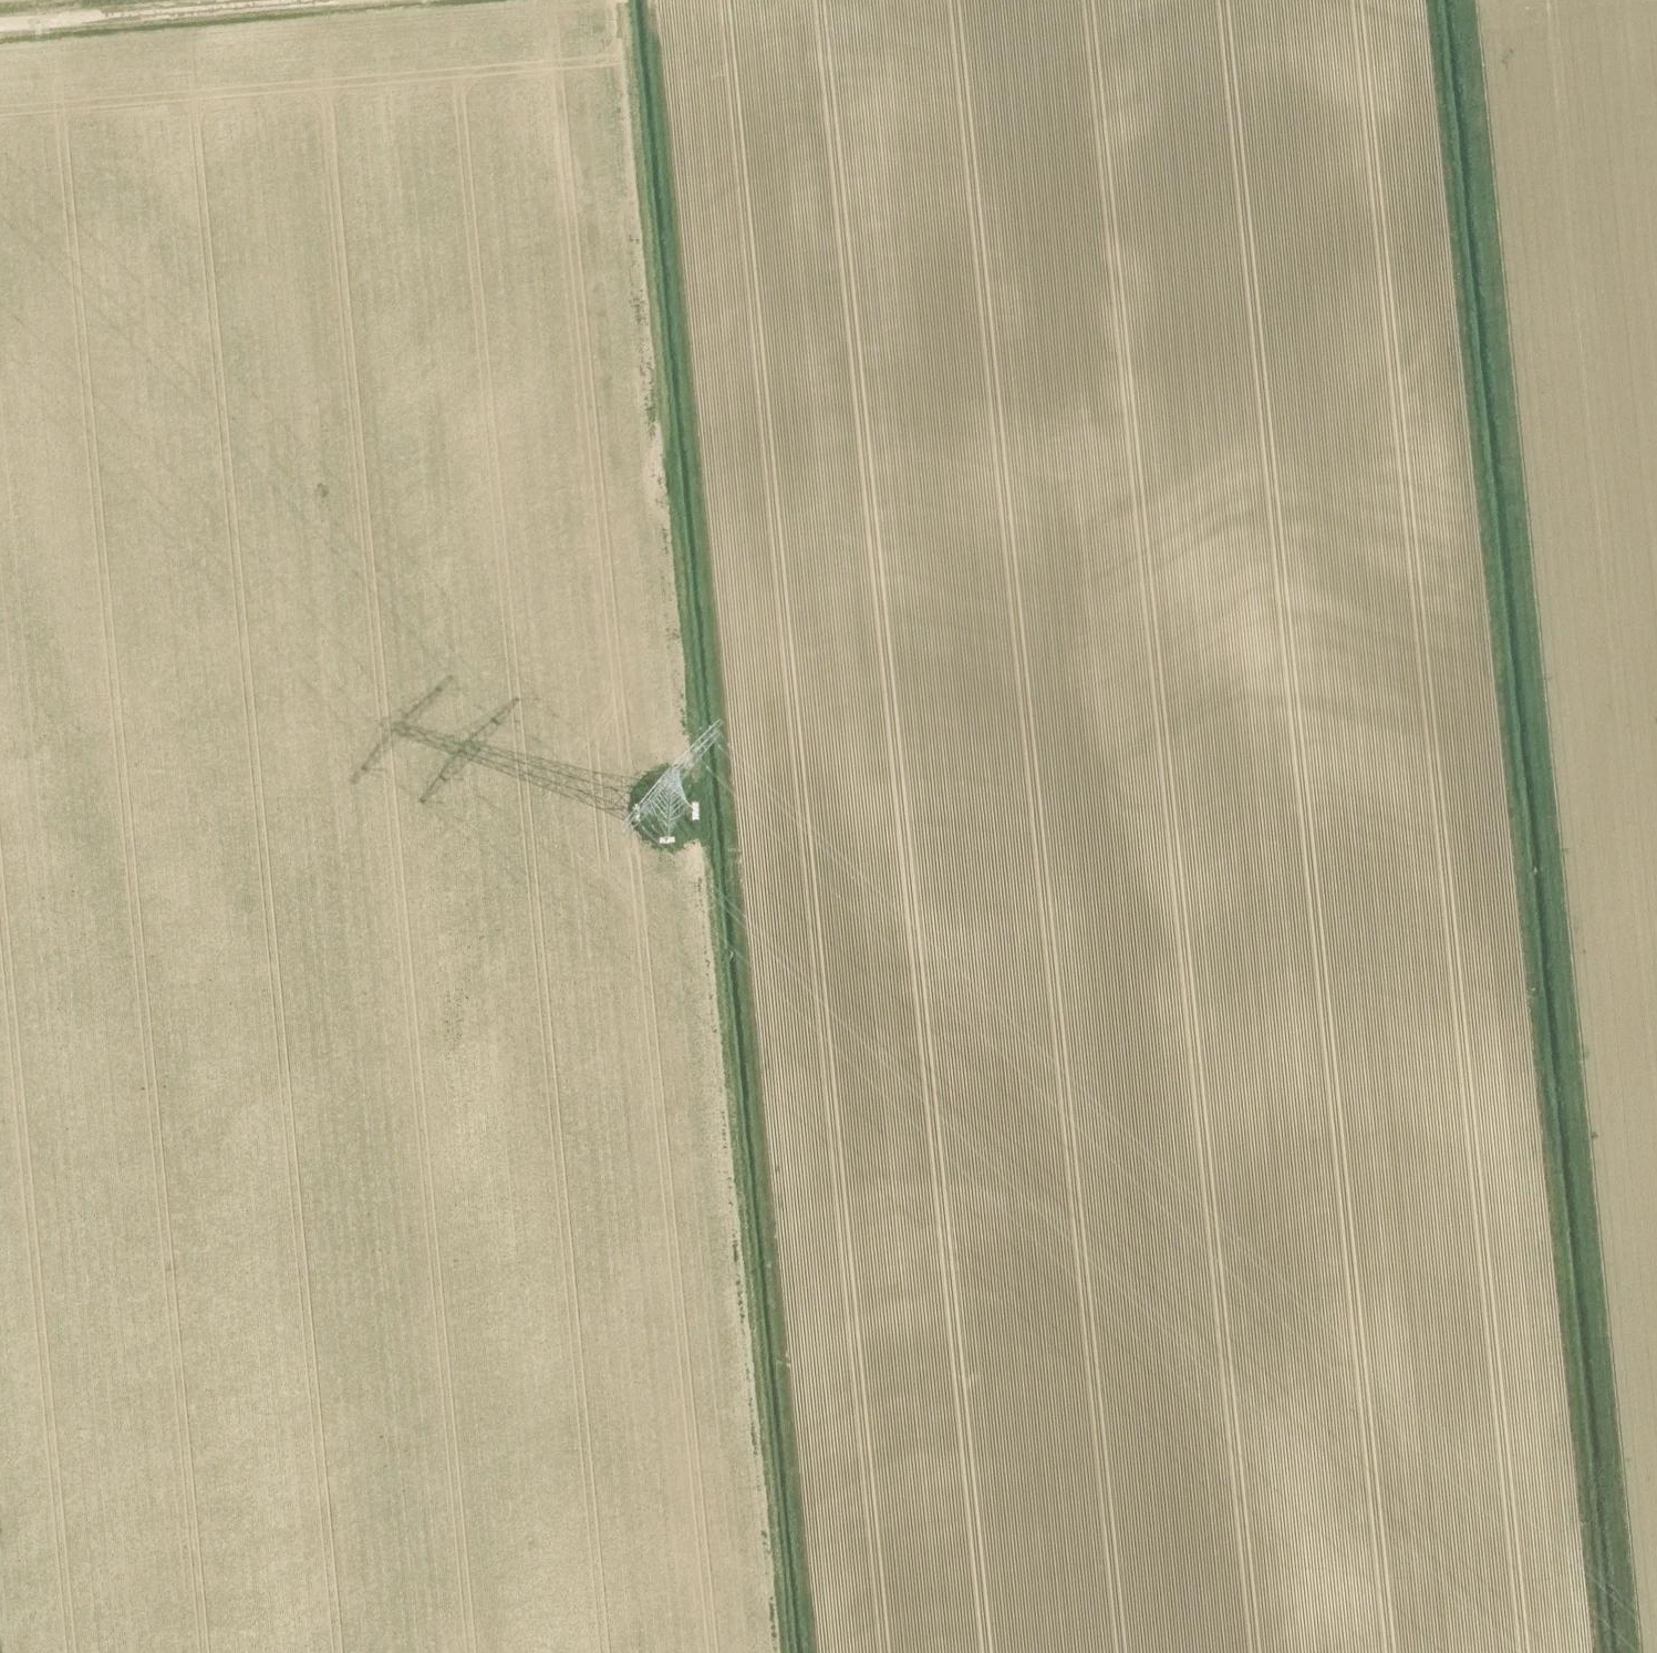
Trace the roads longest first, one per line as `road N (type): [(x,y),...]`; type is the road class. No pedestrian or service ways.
road 1 (track): [(0,34),(389,0)]

